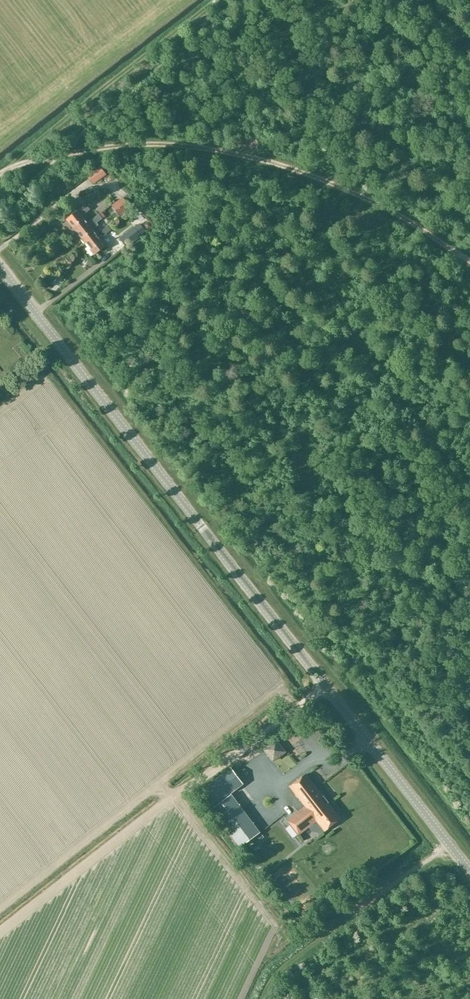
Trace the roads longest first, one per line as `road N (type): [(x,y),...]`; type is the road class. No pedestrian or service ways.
road 1 (tertiary): [(469,871),(0,269)]
road 2 (track): [(0,174),(108,147),(229,152),(362,196),(459,254)]
road 3 (track): [(176,493),(328,352),(459,254)]
road 4 (track): [(217,0),(8,170)]

